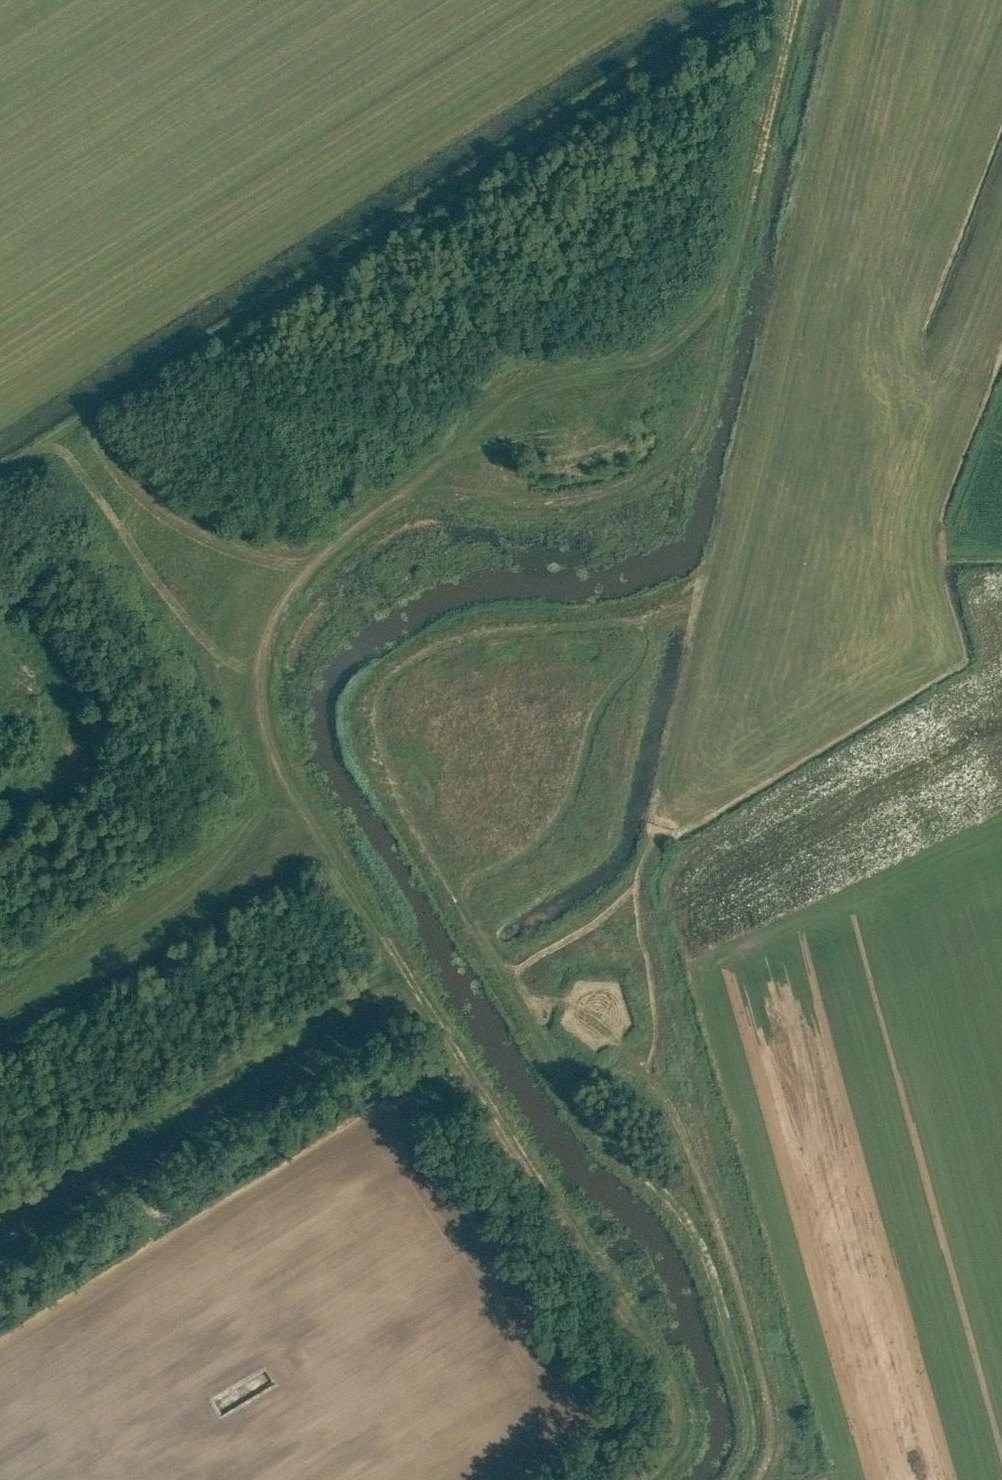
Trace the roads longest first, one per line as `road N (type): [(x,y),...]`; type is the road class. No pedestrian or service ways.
road 1 (track): [(760,1479),(772,1422),(759,1346),(684,1136),(608,1036),(493,958),(486,945),(492,920)]

